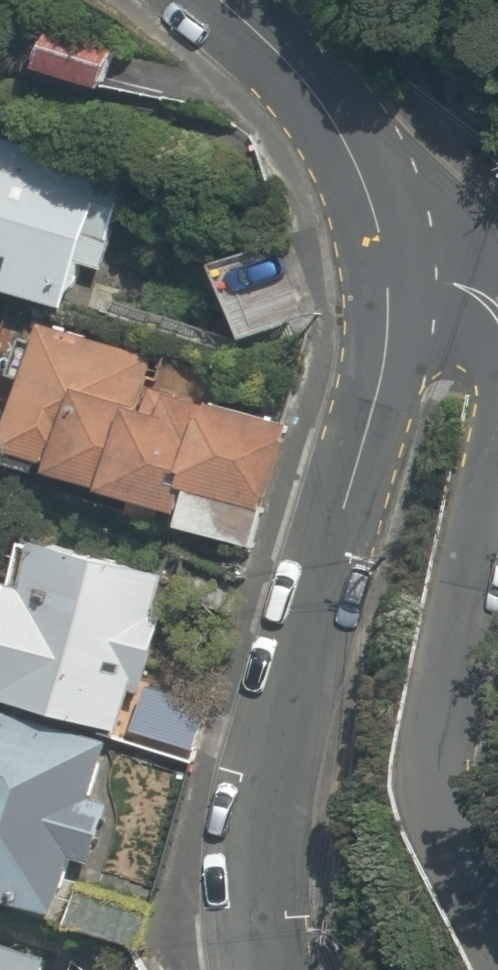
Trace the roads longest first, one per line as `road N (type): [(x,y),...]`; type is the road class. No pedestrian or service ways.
road 1 (residential): [(434,264),(301,695),(271,839),(268,969)]
road 2 (residential): [(497,897),(446,781),(497,540)]
road 3 (residential): [(224,0),(369,135),(434,264)]

